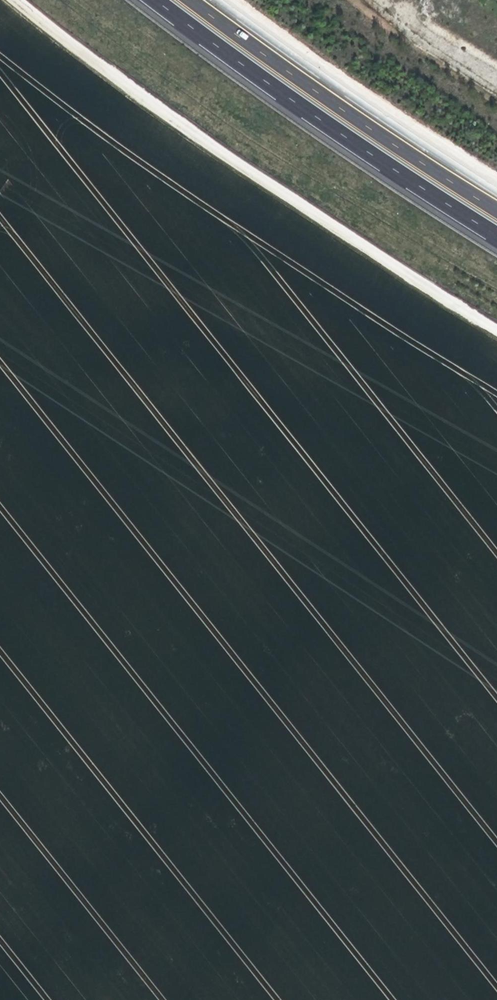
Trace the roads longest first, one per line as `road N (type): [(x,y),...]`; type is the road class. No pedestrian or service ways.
road 1 (track): [(496,326),(271,184),(25,0)]
road 2 (motorway): [(157,0),(496,232)]
road 3 (motorway): [(496,202),(201,0)]

